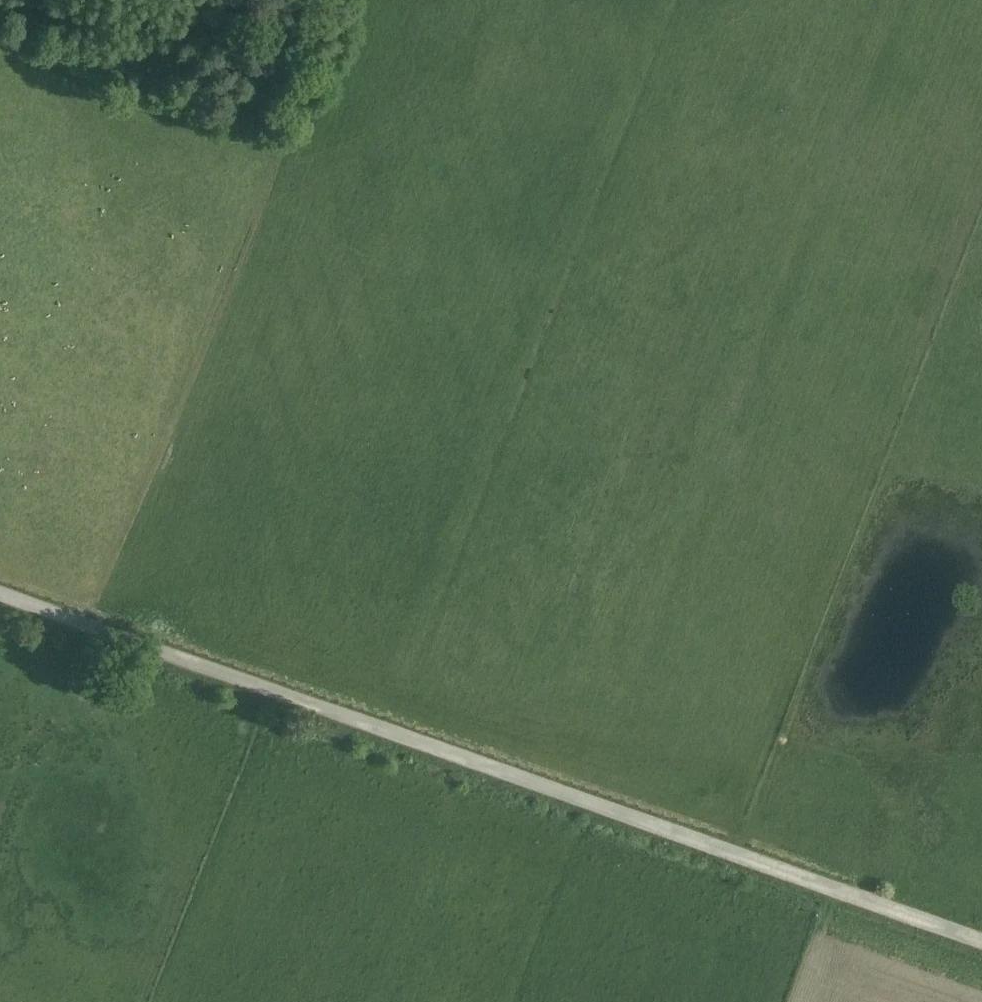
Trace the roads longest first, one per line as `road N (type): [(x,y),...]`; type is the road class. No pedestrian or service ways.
road 1 (unclassified): [(981,940),(0,593)]

